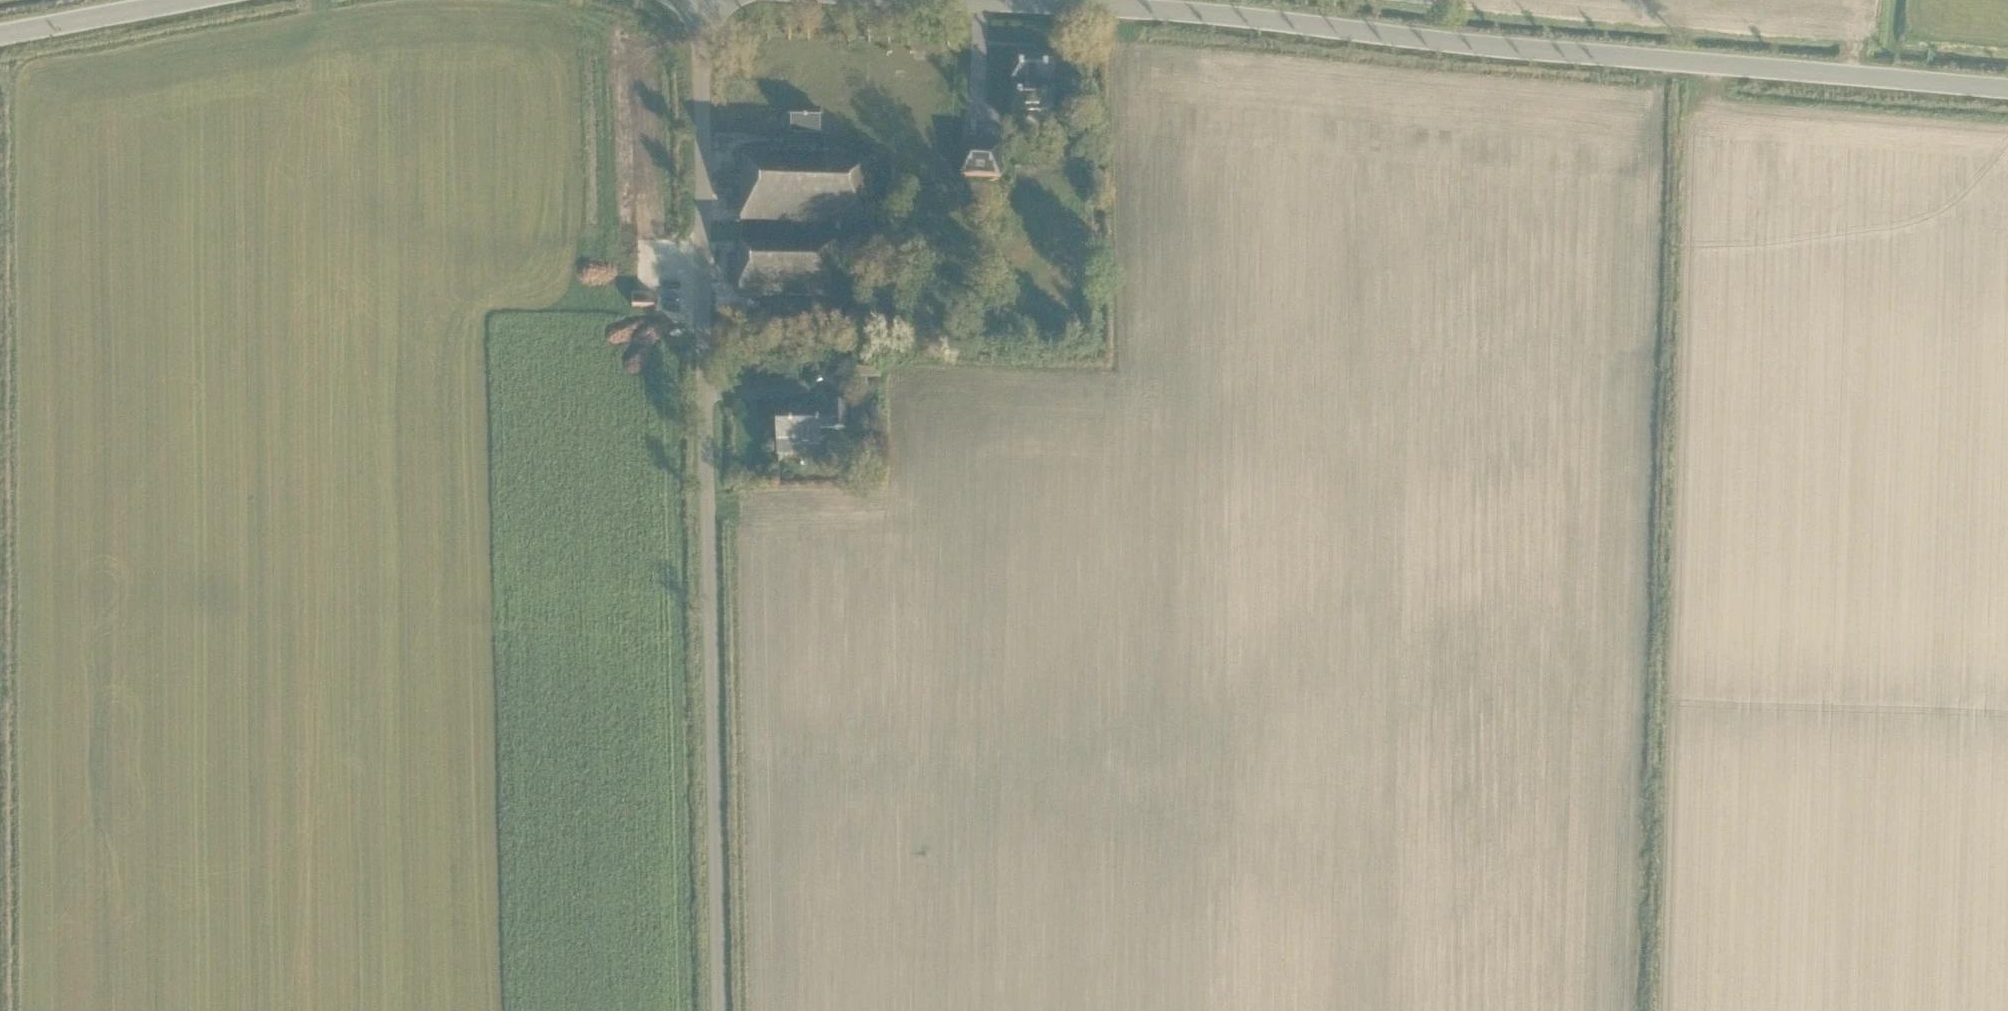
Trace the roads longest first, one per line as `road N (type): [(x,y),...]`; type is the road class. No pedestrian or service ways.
road 1 (unclassified): [(977,0),(1261,17),(2007,87)]
road 2 (unclassified): [(722,1010),(704,0)]
road 3 (unclassified): [(0,35),(181,0)]

